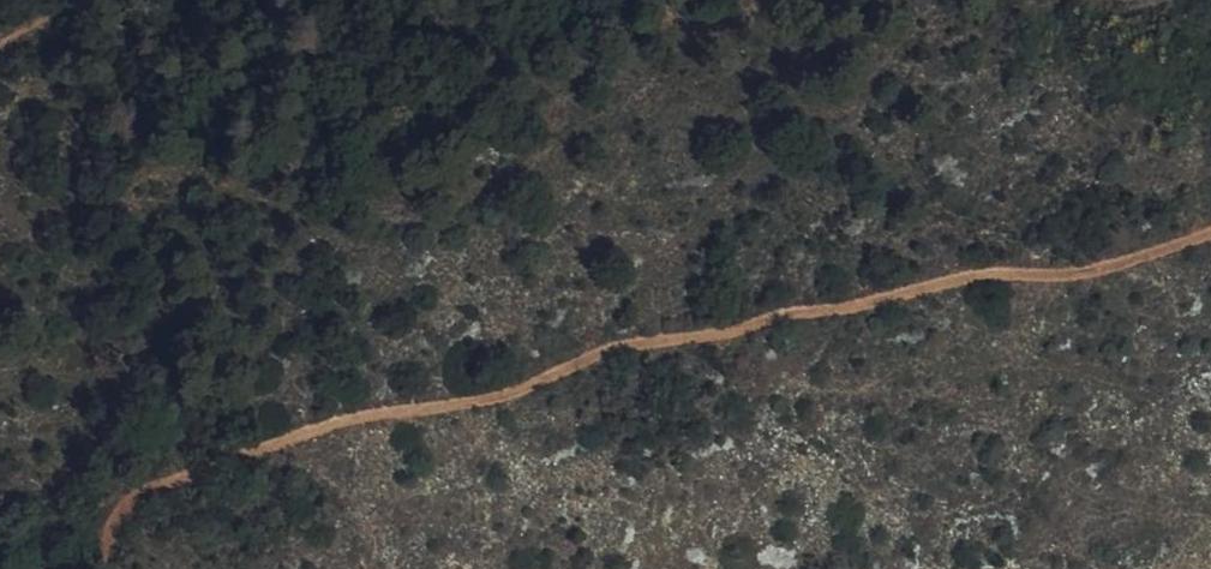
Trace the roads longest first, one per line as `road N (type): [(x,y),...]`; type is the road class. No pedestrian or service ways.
road 1 (track): [(1210,230),(1050,277),(966,278),(828,312),(765,313),(465,404),(349,417),(120,500),(97,568)]

